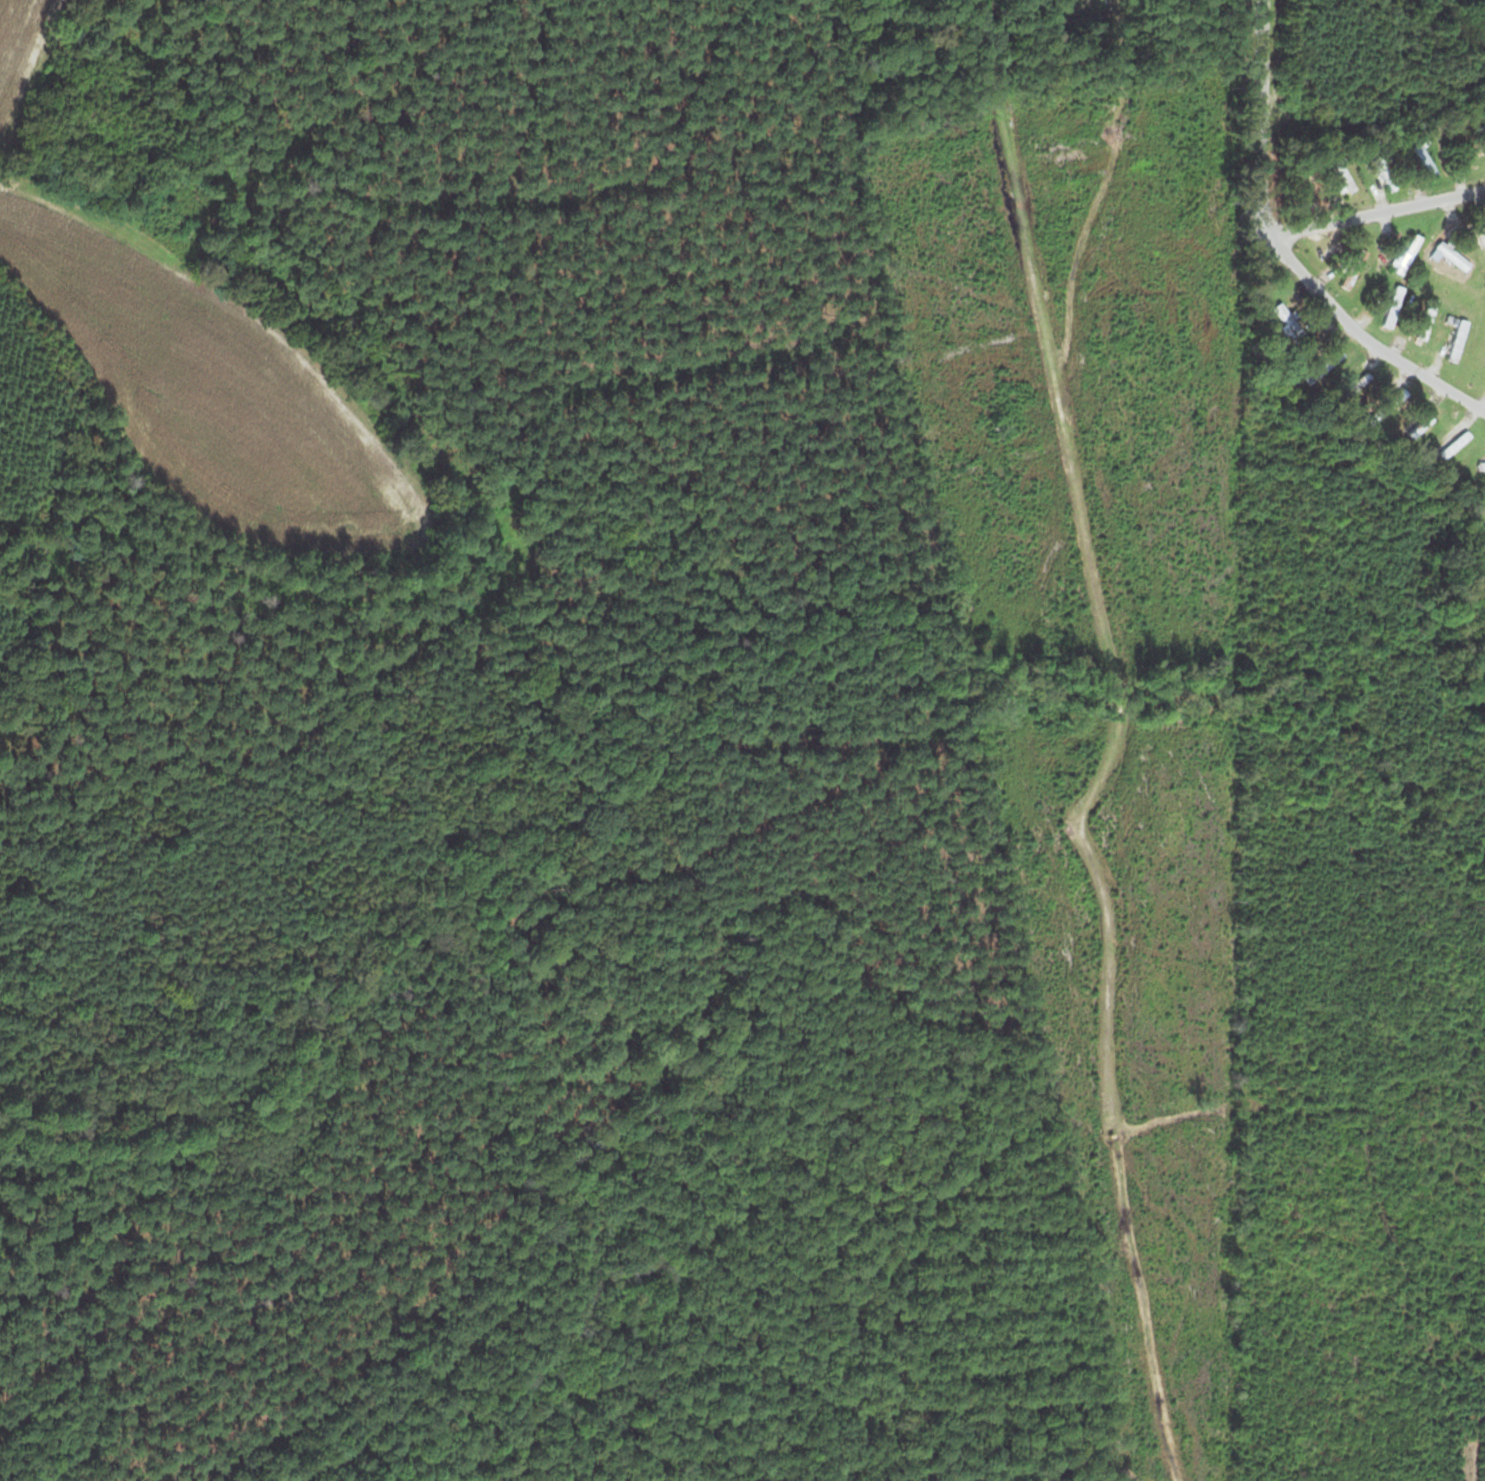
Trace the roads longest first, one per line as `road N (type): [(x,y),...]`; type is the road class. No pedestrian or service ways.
road 1 (residential): [(1266,0),(1267,240),(1365,338),(1484,410)]
road 2 (residential): [(1267,240),(1484,189)]

